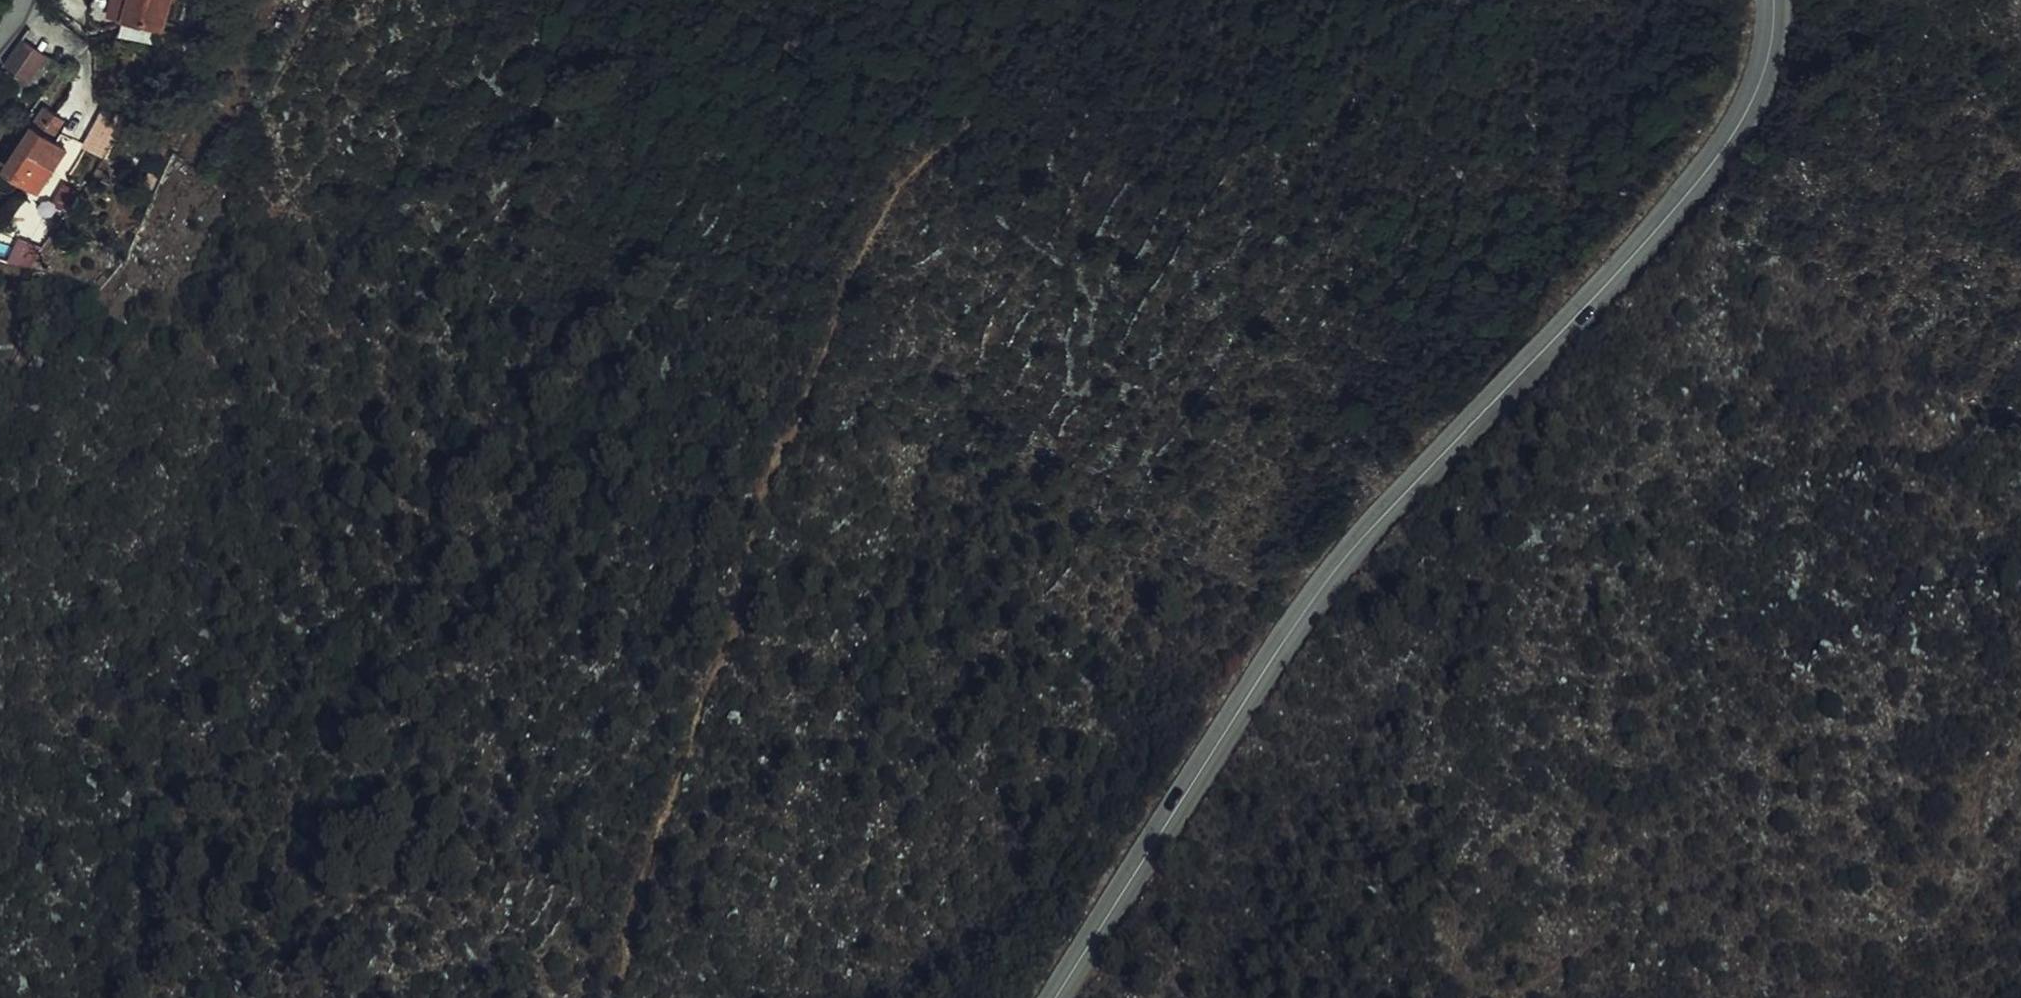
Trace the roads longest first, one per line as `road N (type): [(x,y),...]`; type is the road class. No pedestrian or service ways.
road 1 (tertiary): [(1057,997),(1284,637),(1336,569),(1741,134),(1773,47),(1776,0)]

